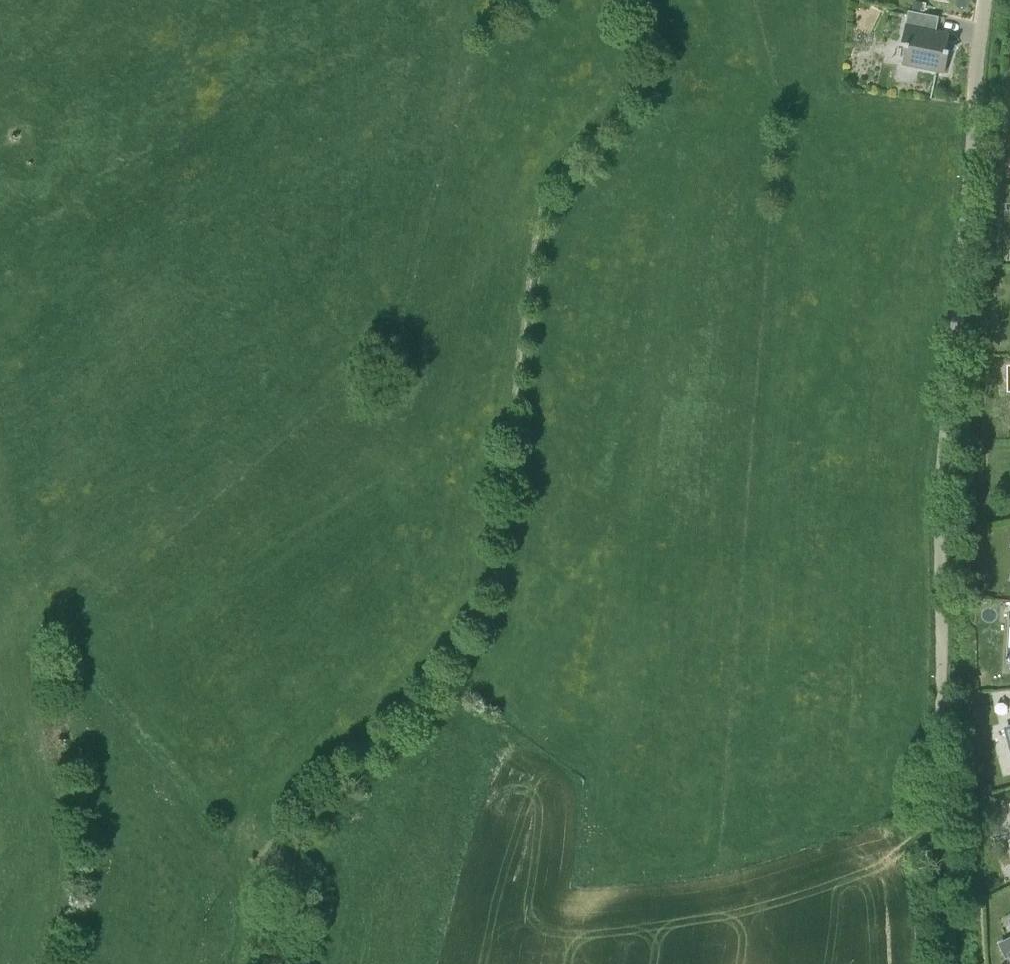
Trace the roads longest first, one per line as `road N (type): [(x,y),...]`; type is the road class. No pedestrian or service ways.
road 1 (residential): [(979,0),(941,497),(948,963)]

